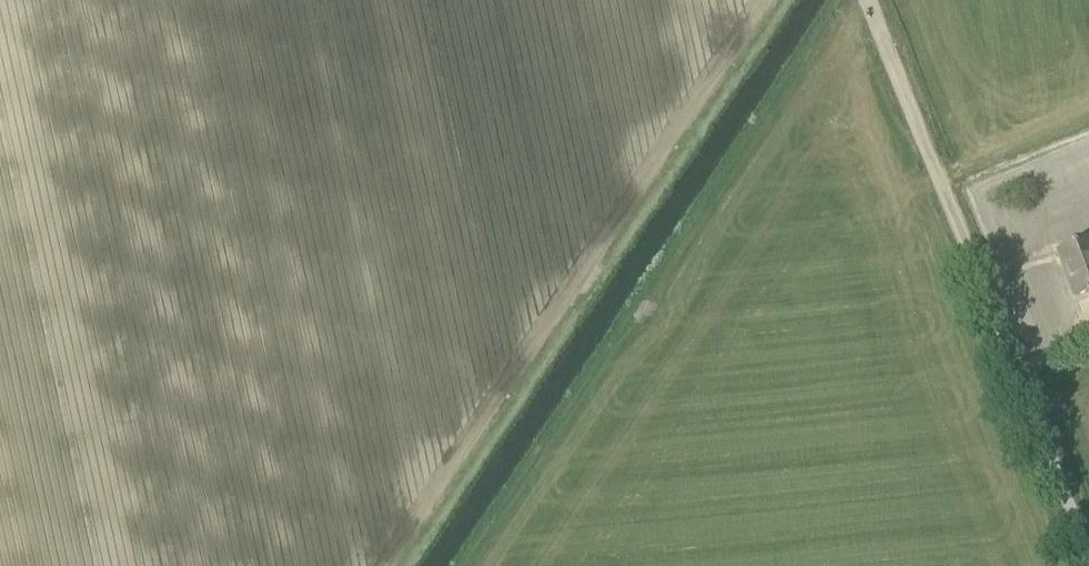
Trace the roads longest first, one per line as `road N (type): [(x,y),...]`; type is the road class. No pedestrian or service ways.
road 1 (track): [(869,0),(985,289)]
road 2 (unclassified): [(1088,563),(985,289)]

